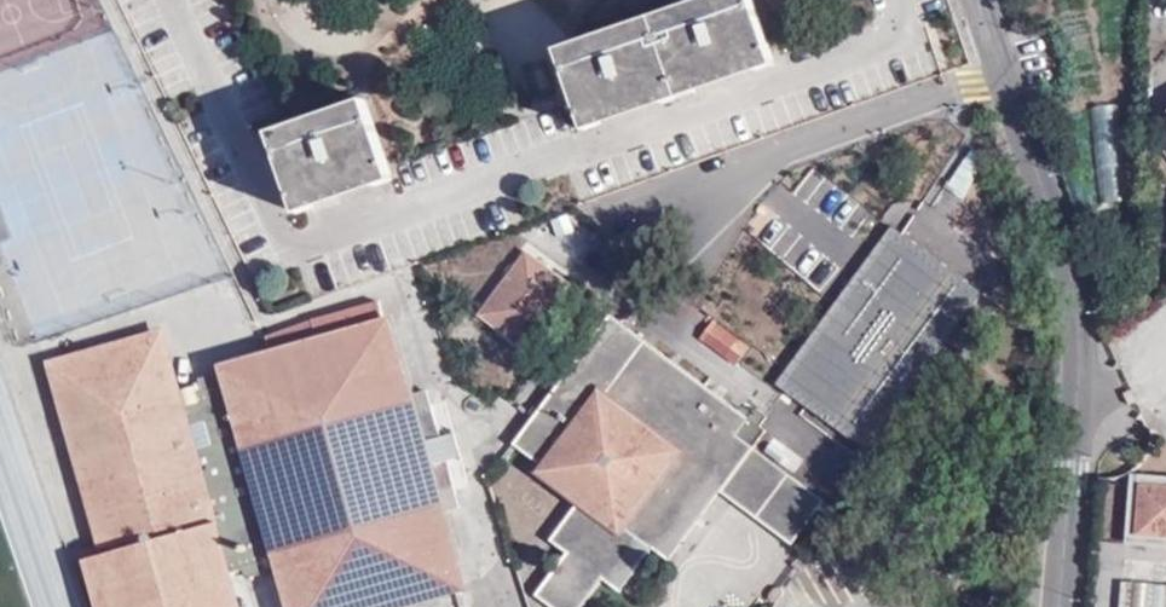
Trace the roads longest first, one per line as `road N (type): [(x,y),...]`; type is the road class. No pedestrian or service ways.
road 1 (residential): [(1061,606),(1076,331),(1070,288),(974,0)]

